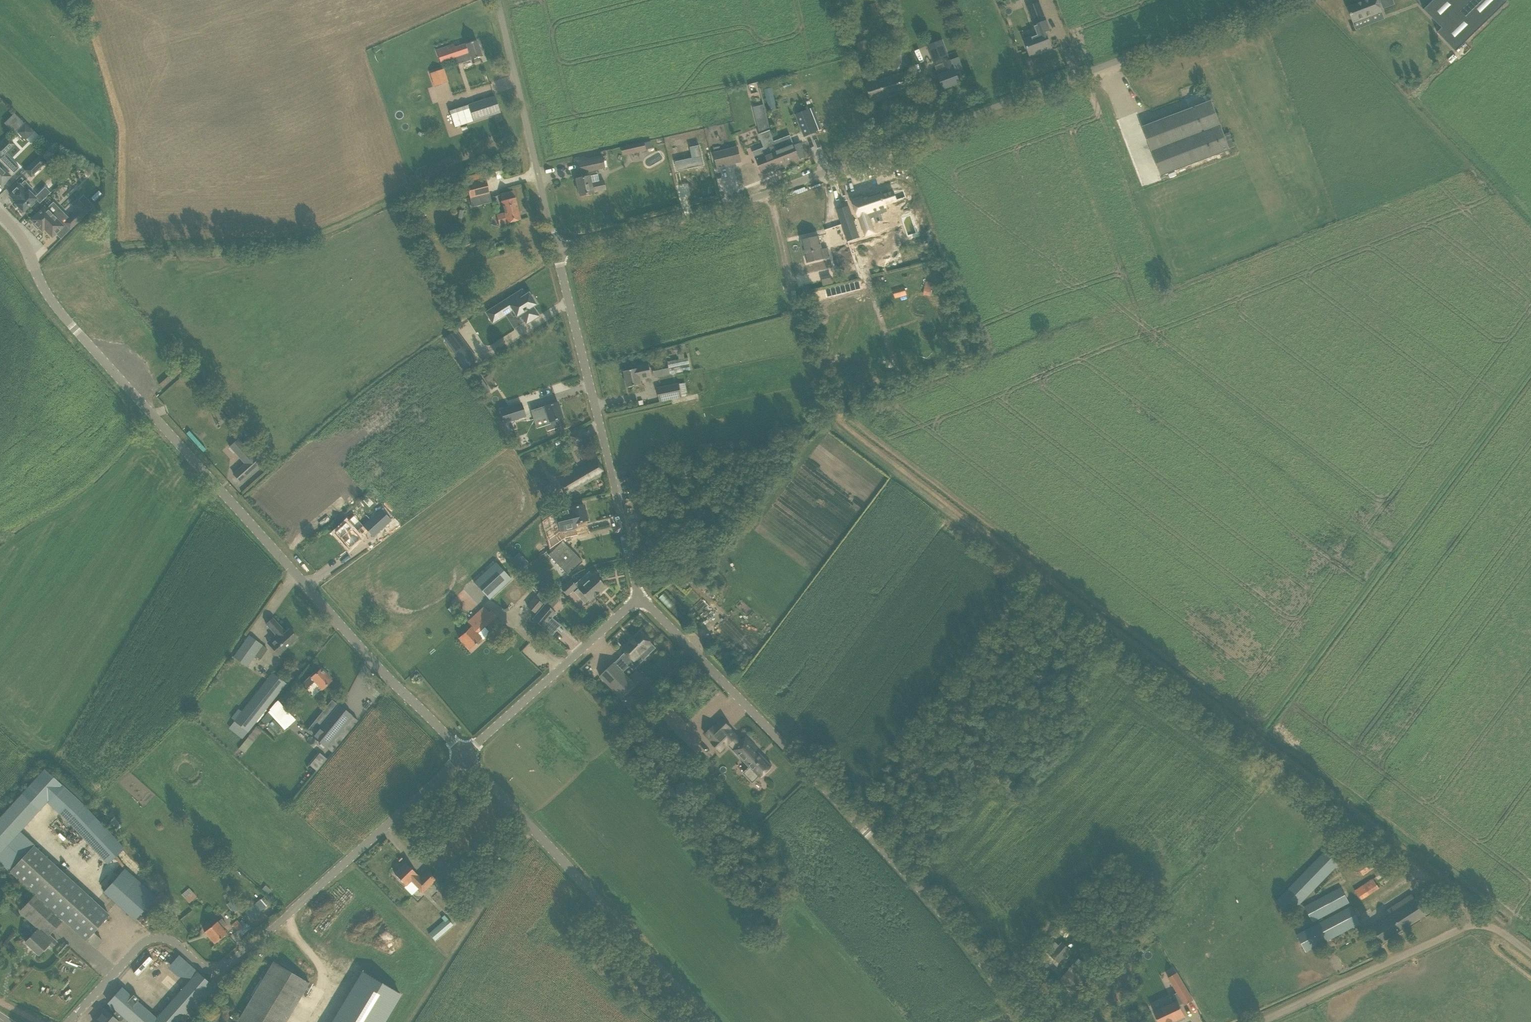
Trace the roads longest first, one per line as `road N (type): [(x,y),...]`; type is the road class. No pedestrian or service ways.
road 1 (track): [(769,198),(822,408),(839,431),(1481,921)]
road 2 (unclassified): [(562,252),(830,177),(1273,0)]
road 3 (unclassified): [(462,746),(38,273)]
road 4 (unclassified): [(1023,1021),(927,885),(635,587)]
road 5 (track): [(38,273),(128,250),(315,239),(532,142)]
road 6 (unclassified): [(73,1021),(143,937),(168,932),(210,956),(232,954),(462,746)]
road 7 (unclassified): [(715,1021),(462,746)]
road 8 (unclassified): [(635,587),(562,252)]
road 9 (unclassified): [(562,252),(496,0)]
road 10 (unclassified): [(1265,1021),(1481,921)]
road 11 (unclassified): [(462,746),(635,587)]

